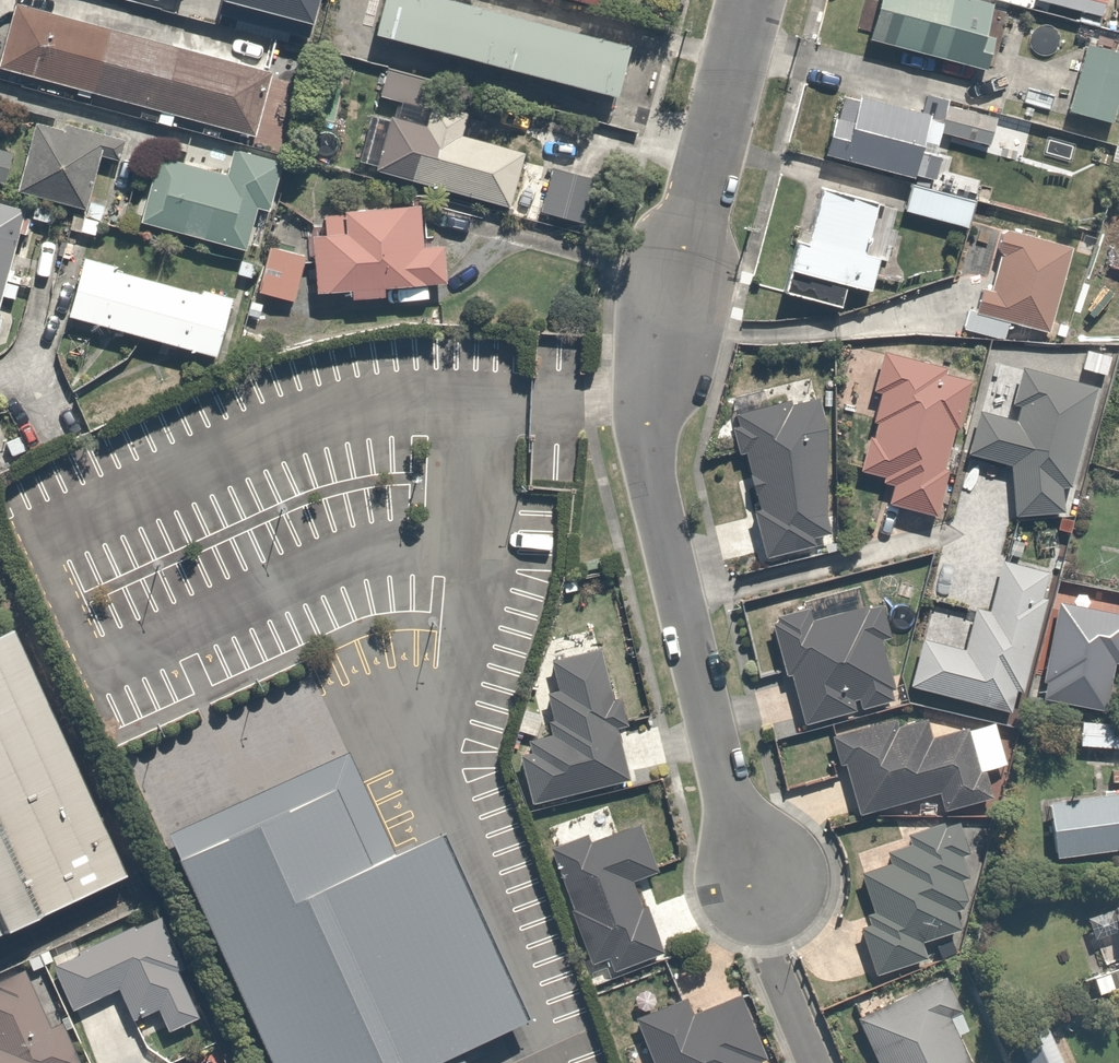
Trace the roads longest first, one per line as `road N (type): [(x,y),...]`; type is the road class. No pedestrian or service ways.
road 1 (residential): [(744,0),(642,381),(648,443),(726,791),(764,883)]
road 2 (residential): [(809,1062),(770,961),(764,883)]

